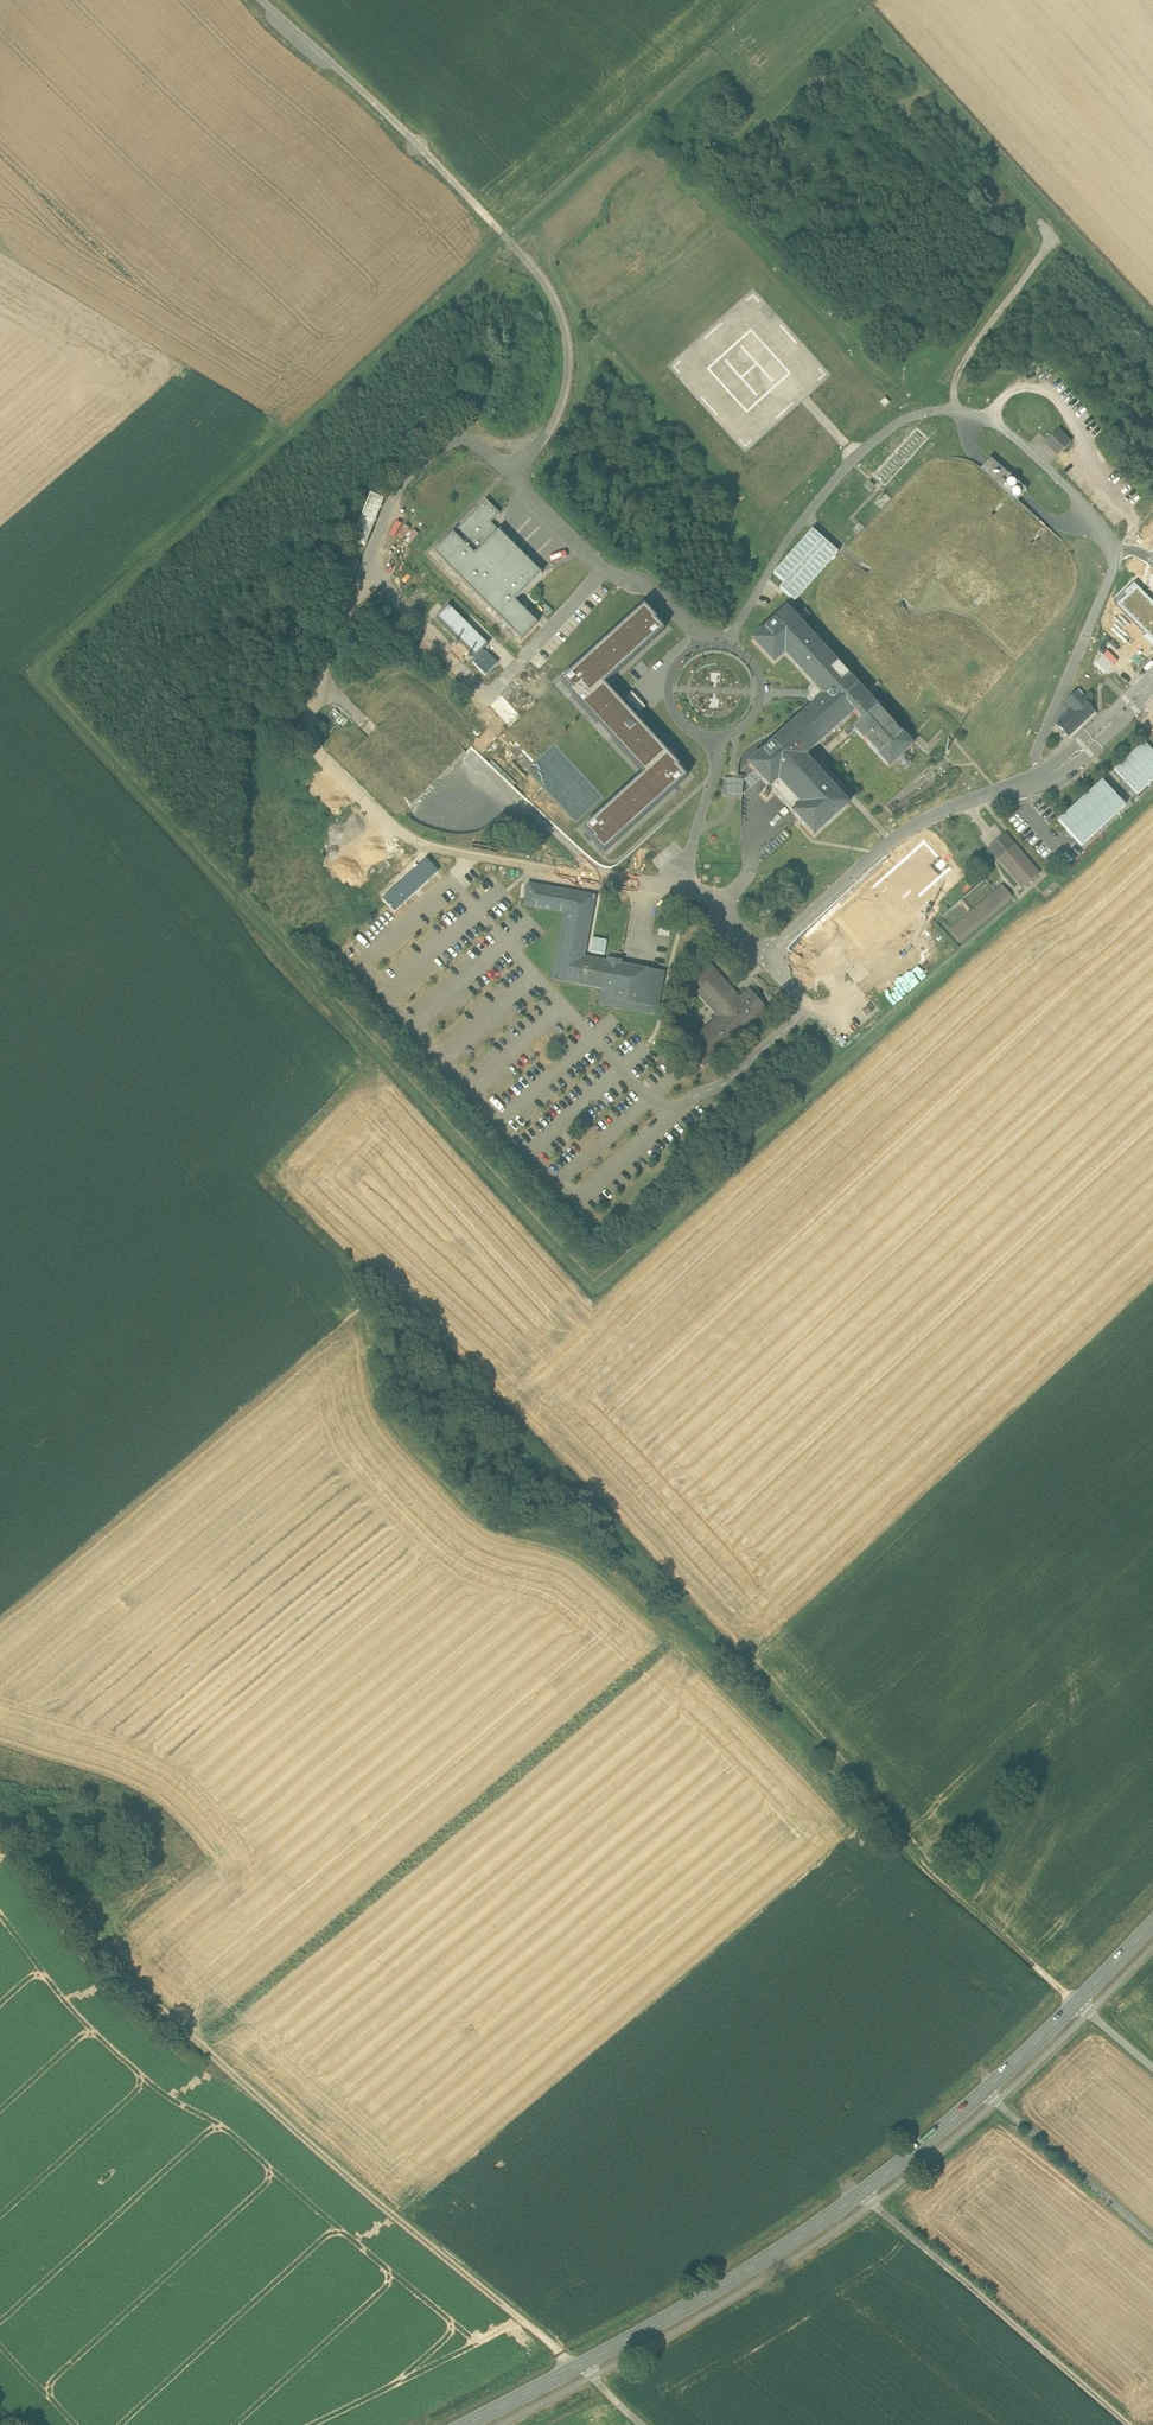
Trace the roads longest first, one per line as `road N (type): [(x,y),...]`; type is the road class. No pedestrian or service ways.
road 1 (track): [(369,1063),(265,1177),(561,1492),(714,1642),(867,1828),(927,1866)]
road 2 (secondary): [(464,2424),(799,2238),(934,2134),(1076,2003)]
road 3 (track): [(640,1528),(927,1866)]
road 4 (track): [(1128,2424),(863,2192)]
road 5 (track): [(265,0),(504,234)]
road 6 (track): [(1152,2236),(987,2088)]
road 7 (track): [(927,1866),(1076,2003)]

